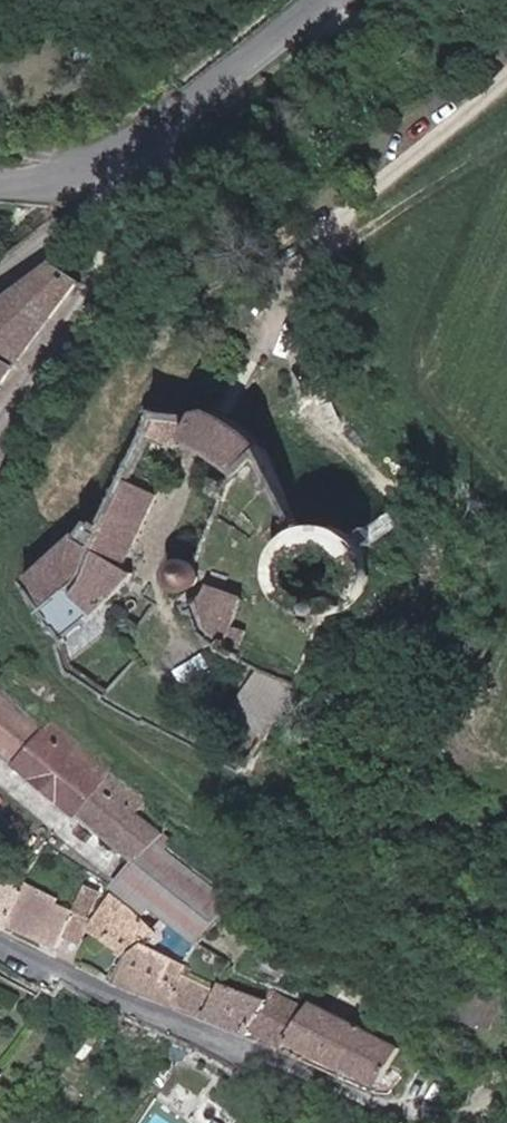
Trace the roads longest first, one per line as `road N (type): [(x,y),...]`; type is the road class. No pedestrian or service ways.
road 1 (residential): [(0,941),(407,1122)]
road 2 (track): [(420,620),(426,568),(410,515),(321,398),(283,325)]
road 3 (tertiary): [(99,167),(315,0)]
road 4 (residential): [(99,167),(86,221),(0,281)]

